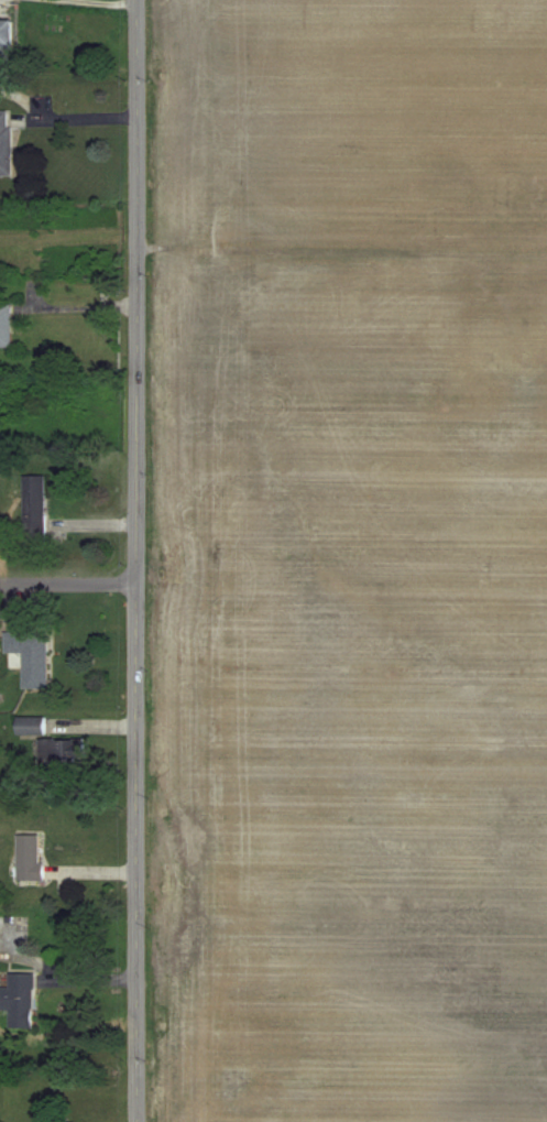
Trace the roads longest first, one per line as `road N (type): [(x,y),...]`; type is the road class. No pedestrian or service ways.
road 1 (tertiary): [(136,0),(138,1121)]
road 2 (residential): [(0,586),(138,586)]

